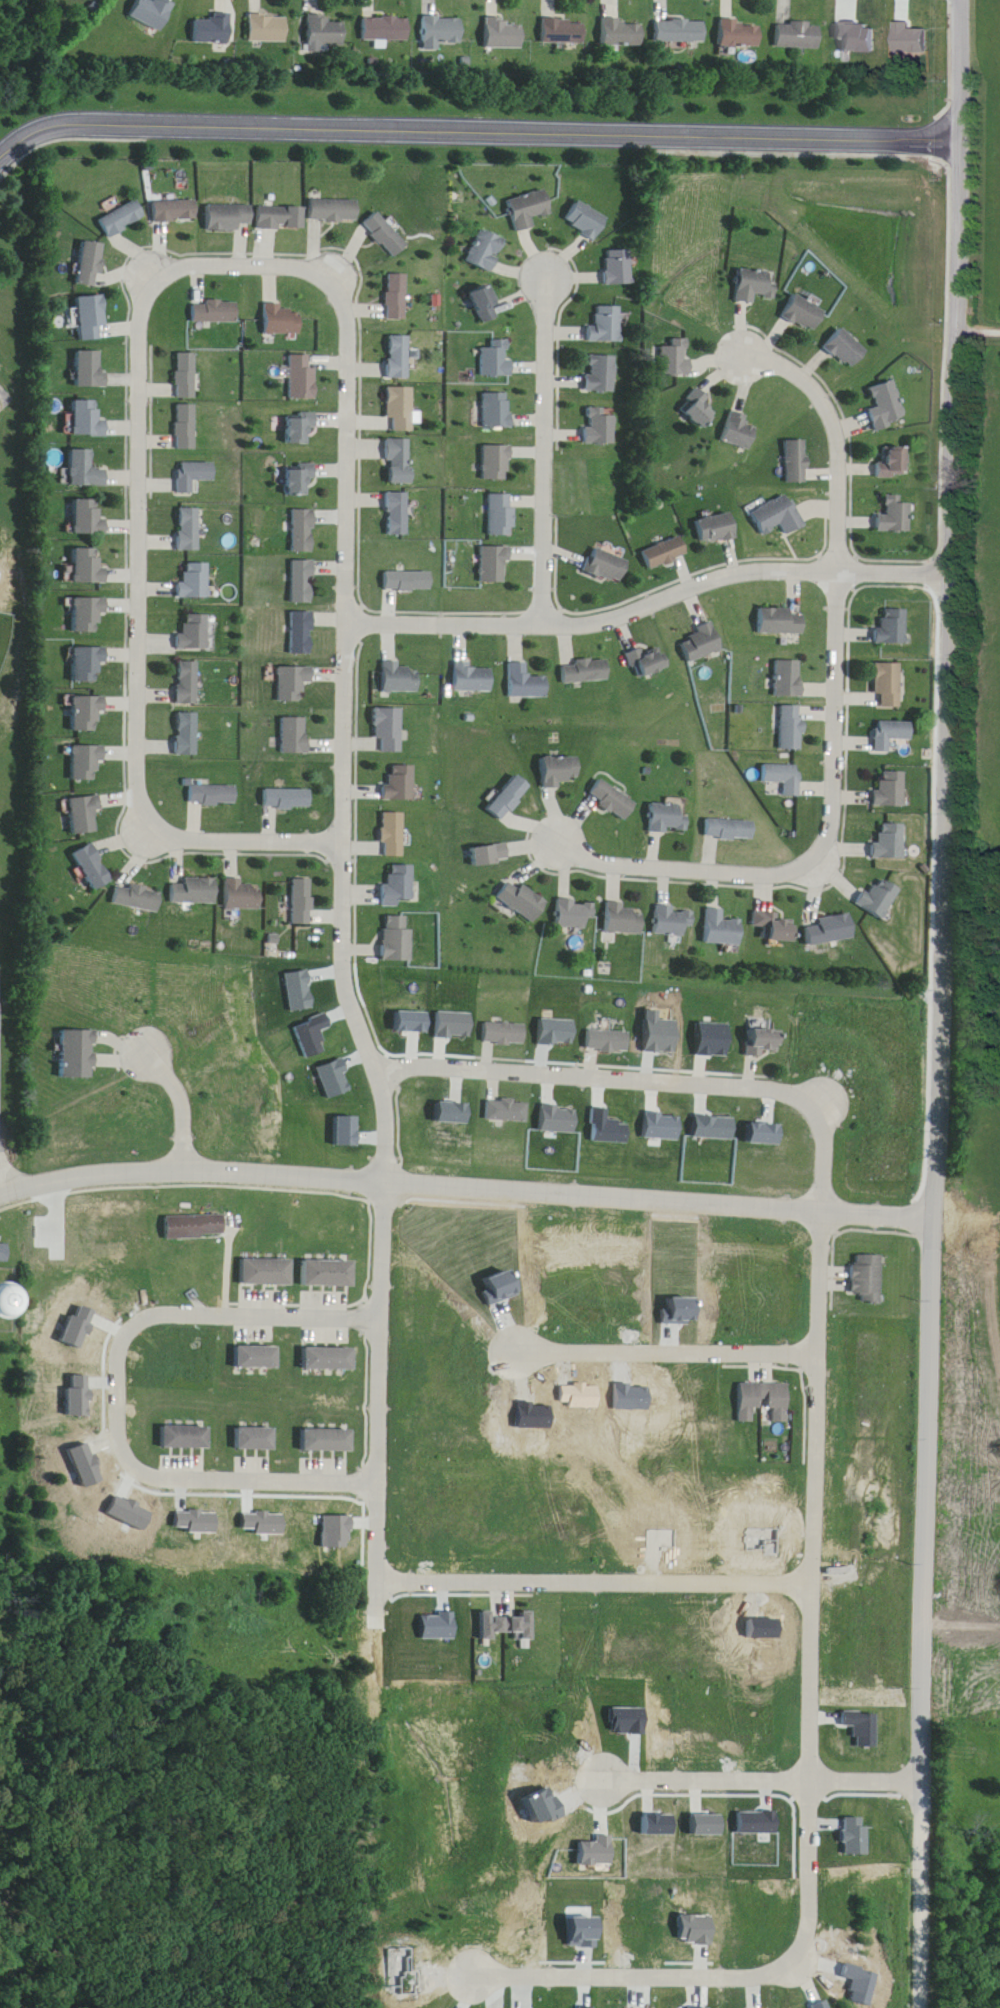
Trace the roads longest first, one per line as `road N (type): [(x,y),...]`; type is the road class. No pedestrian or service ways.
road 1 (tertiary): [(923,2007),(962,0)]
road 2 (residential): [(349,611),(350,303),(337,266),(301,254),(187,254),(152,262),(141,298),(134,789),(145,820),(181,830),(345,829)]
road 3 (residential): [(376,1639),(372,1511),(389,1121),(384,1065),(345,985),(349,611)]
road 4 (residential): [(936,1207),(185,1160),(84,1167),(0,1187)]
road 5 (residential): [(556,827),(615,853),(764,865),(819,836),(831,806),(834,438),(790,377),(737,352)]
road 6 (residential): [(830,1202),(807,1977)]
road 7 (residential): [(383,1314),(135,1320),(117,1337),(108,1420),(114,1454),(141,1475),(373,1487)]
road 8 (residential): [(949,576),(802,558),(747,560),(605,611),(349,611)]
road 9 (residential): [(384,1065),(418,1053),(792,1083),(814,1100),(828,1135),(830,1202)]
road 10 (residential): [(374,1580),(819,1583)]
road 11 (residential): [(807,1977),(470,1975)]
road 12 (residential): [(549,612),(548,281)]
road 13 (residential): [(927,1784),(815,1776),(599,1779)]
road 14 (residential): [(823,1343),(507,1349)]
road 15 (residential): [(185,1160),(185,1123),(167,1076),(143,1051)]

